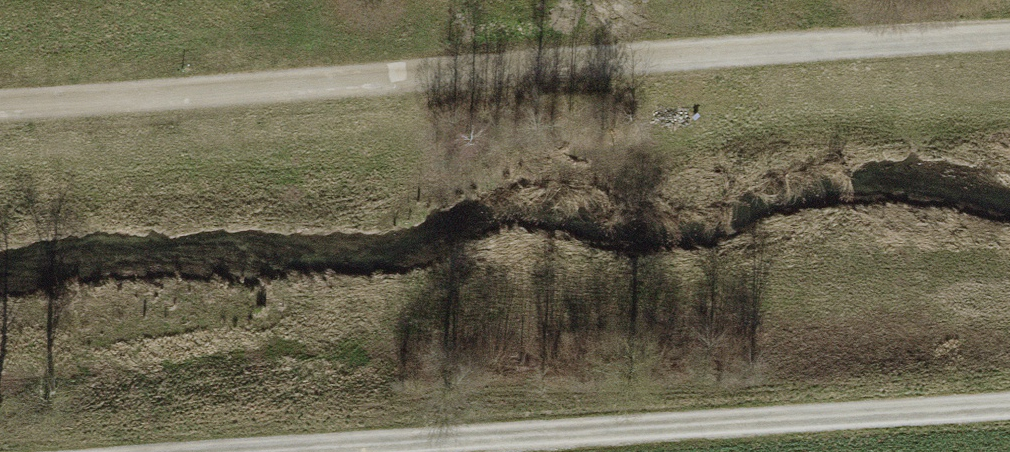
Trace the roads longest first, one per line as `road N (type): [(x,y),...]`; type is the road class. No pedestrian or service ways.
road 1 (track): [(1009,35),(0,103)]
road 2 (track): [(274,451),(1009,404)]

